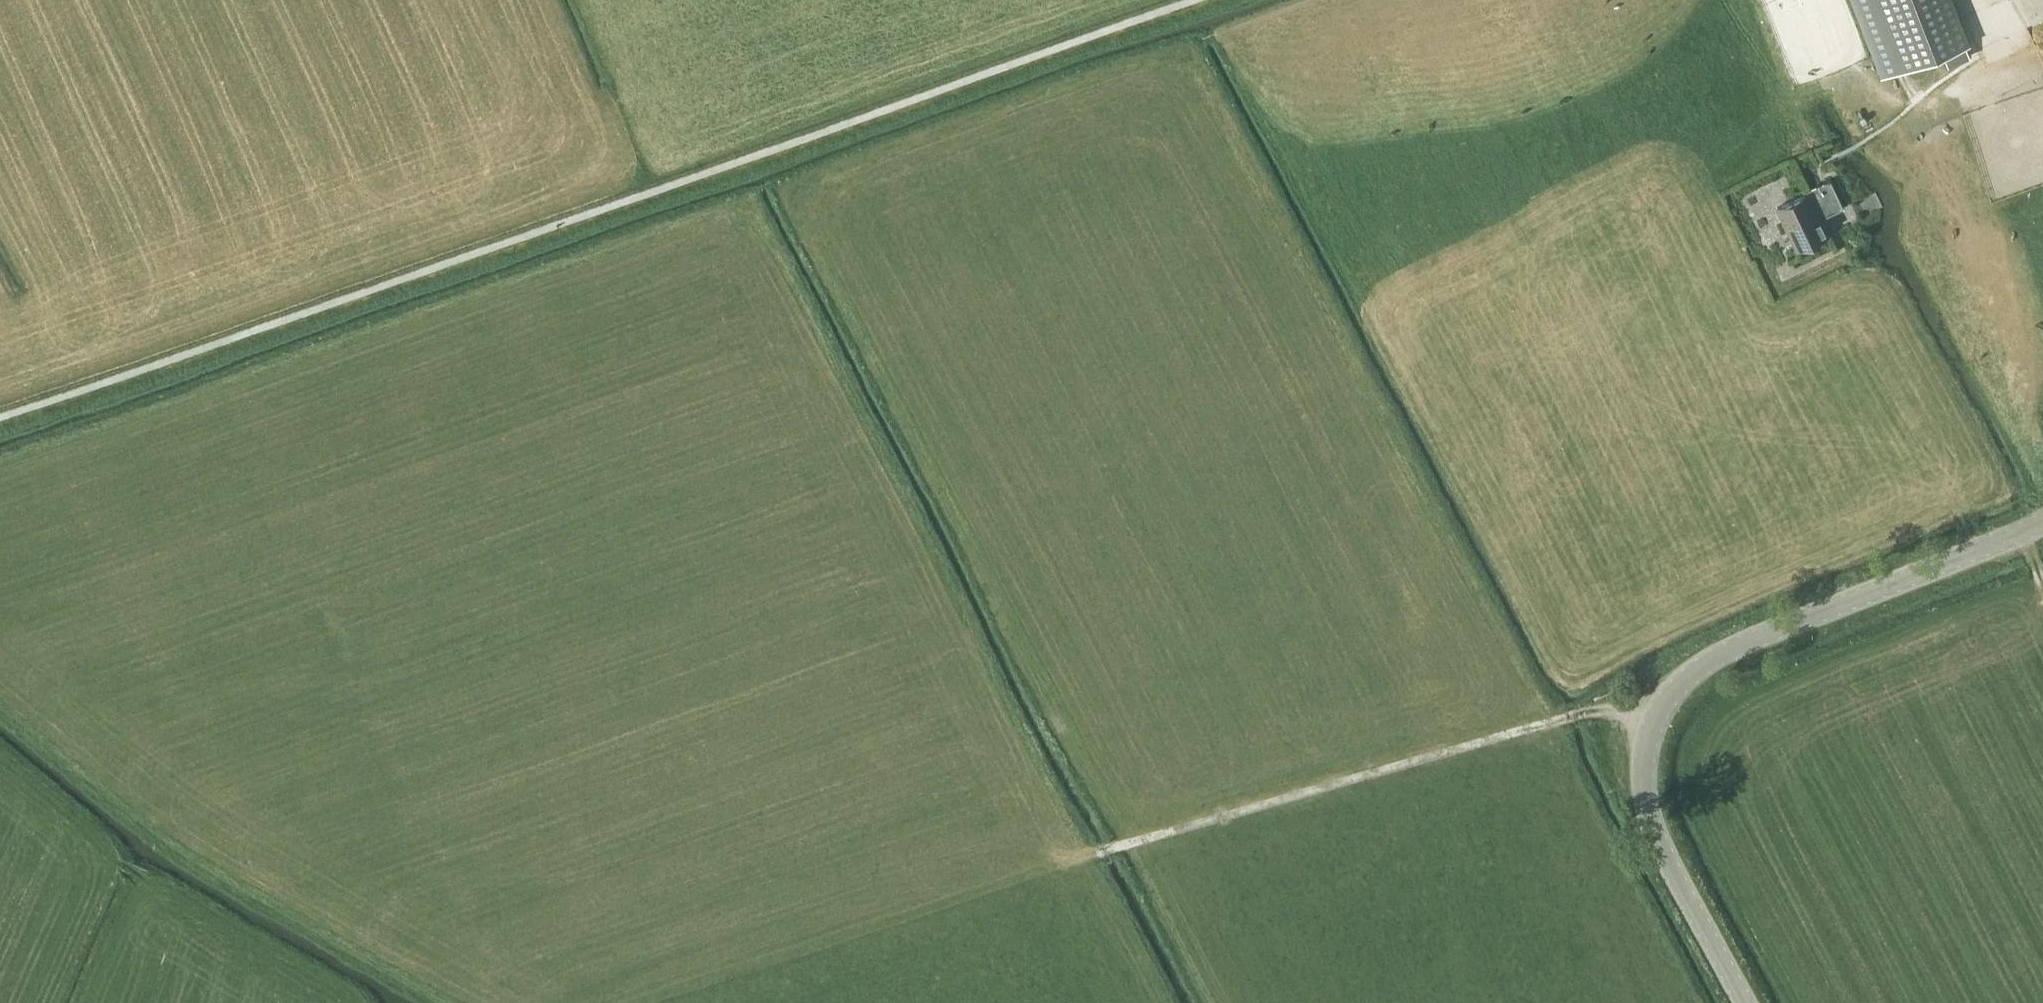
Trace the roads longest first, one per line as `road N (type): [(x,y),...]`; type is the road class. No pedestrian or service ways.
road 1 (tertiary): [(1742,1002),(1641,804),(1643,742),(1661,702),(1711,657),(2042,520)]
road 2 (track): [(1068,861),(1588,712),(1656,710)]

